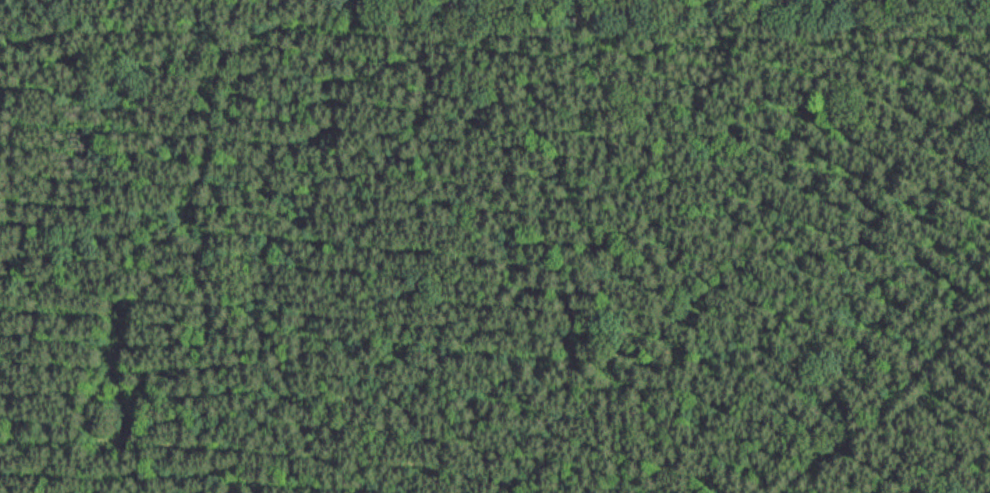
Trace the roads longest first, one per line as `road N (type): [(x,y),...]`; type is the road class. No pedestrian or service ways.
road 1 (track): [(989,191),(693,492)]

